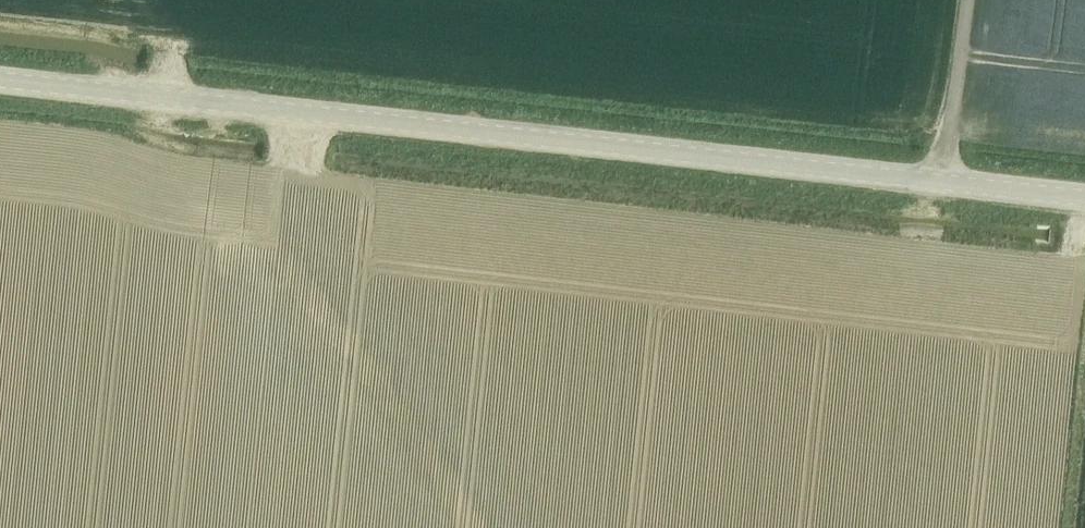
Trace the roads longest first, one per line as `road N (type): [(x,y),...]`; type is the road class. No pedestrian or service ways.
road 1 (tertiary): [(1084,199),(0,82)]
road 2 (track): [(929,182),(955,0)]

